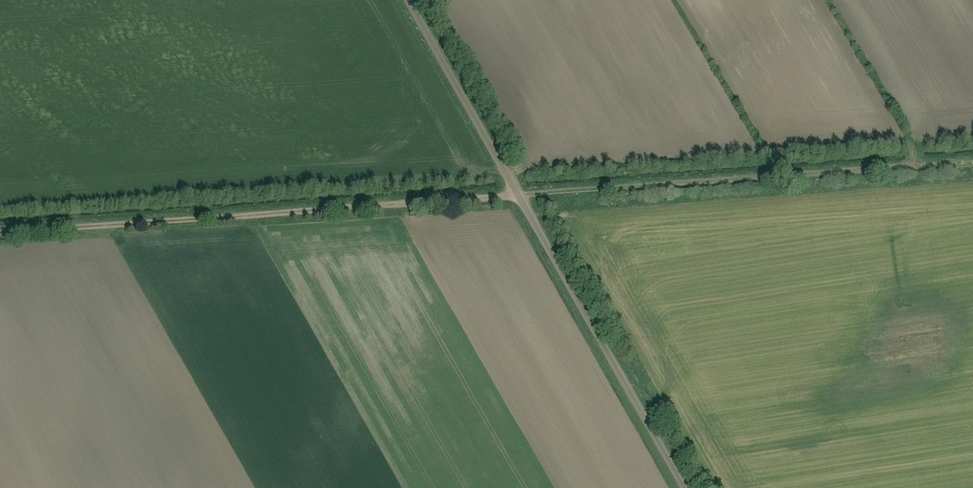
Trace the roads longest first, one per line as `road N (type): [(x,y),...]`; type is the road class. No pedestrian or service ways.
road 1 (track): [(972,164),(0,231)]
road 2 (residential): [(405,0),(682,487)]

